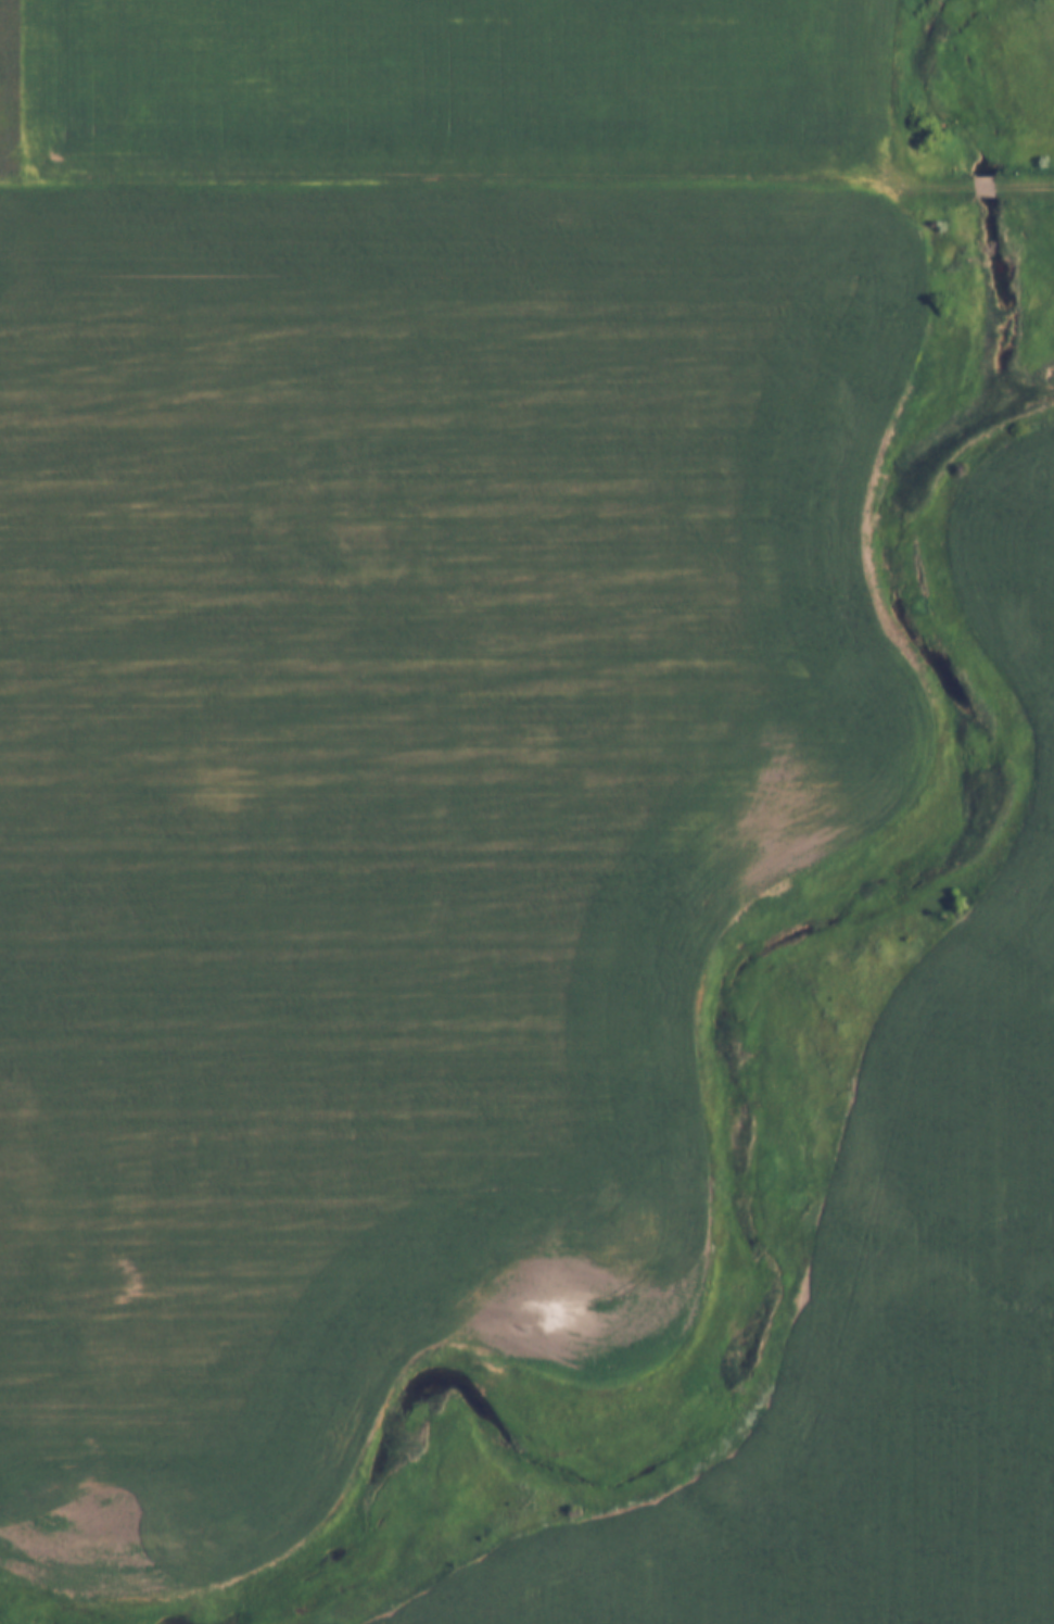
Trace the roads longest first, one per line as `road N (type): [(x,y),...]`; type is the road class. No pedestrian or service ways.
road 1 (track): [(901,181),(877,164),(862,123),(867,0)]

